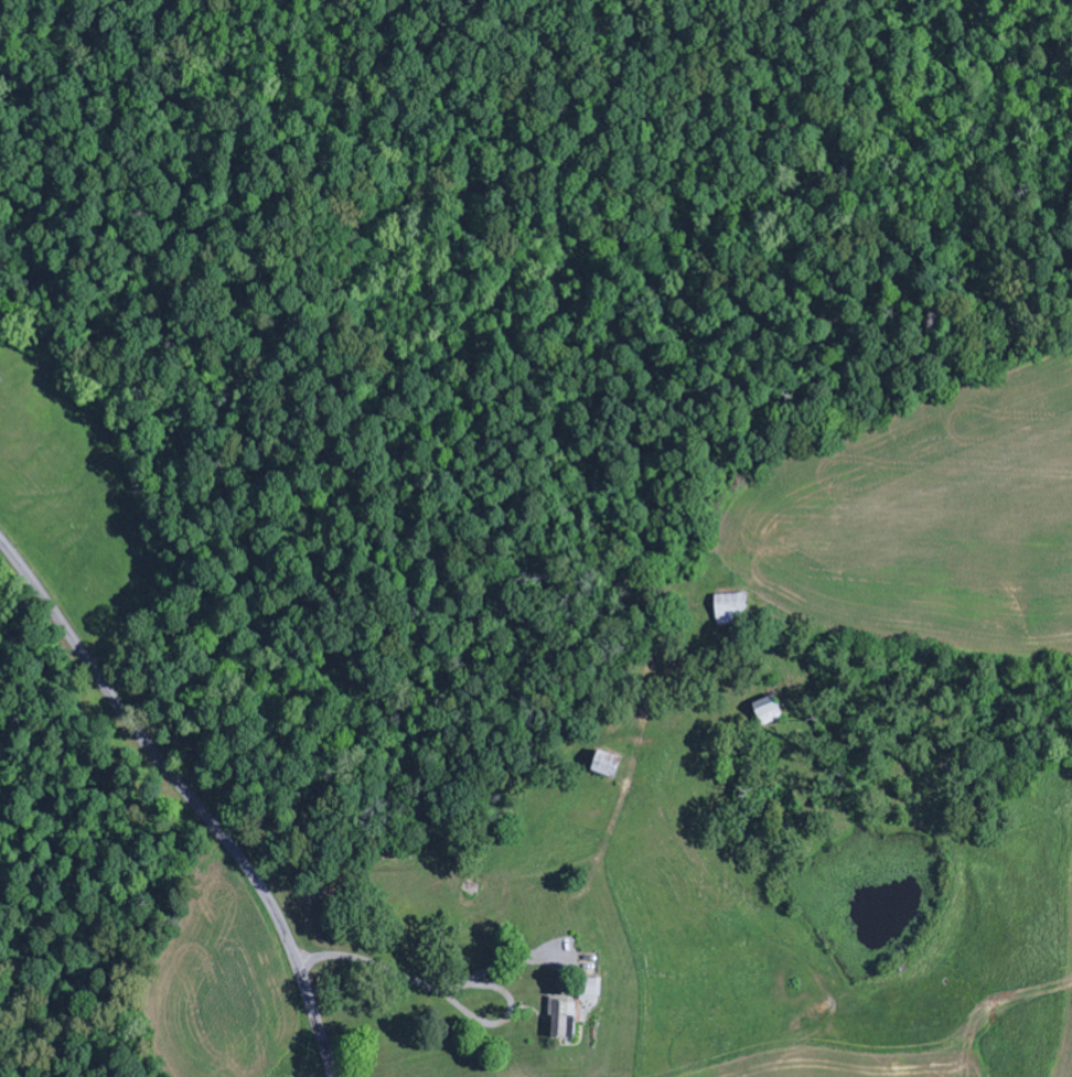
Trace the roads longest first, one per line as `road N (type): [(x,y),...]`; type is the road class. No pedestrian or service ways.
road 1 (residential): [(334,1076),(299,962),(267,895),(0,545)]

